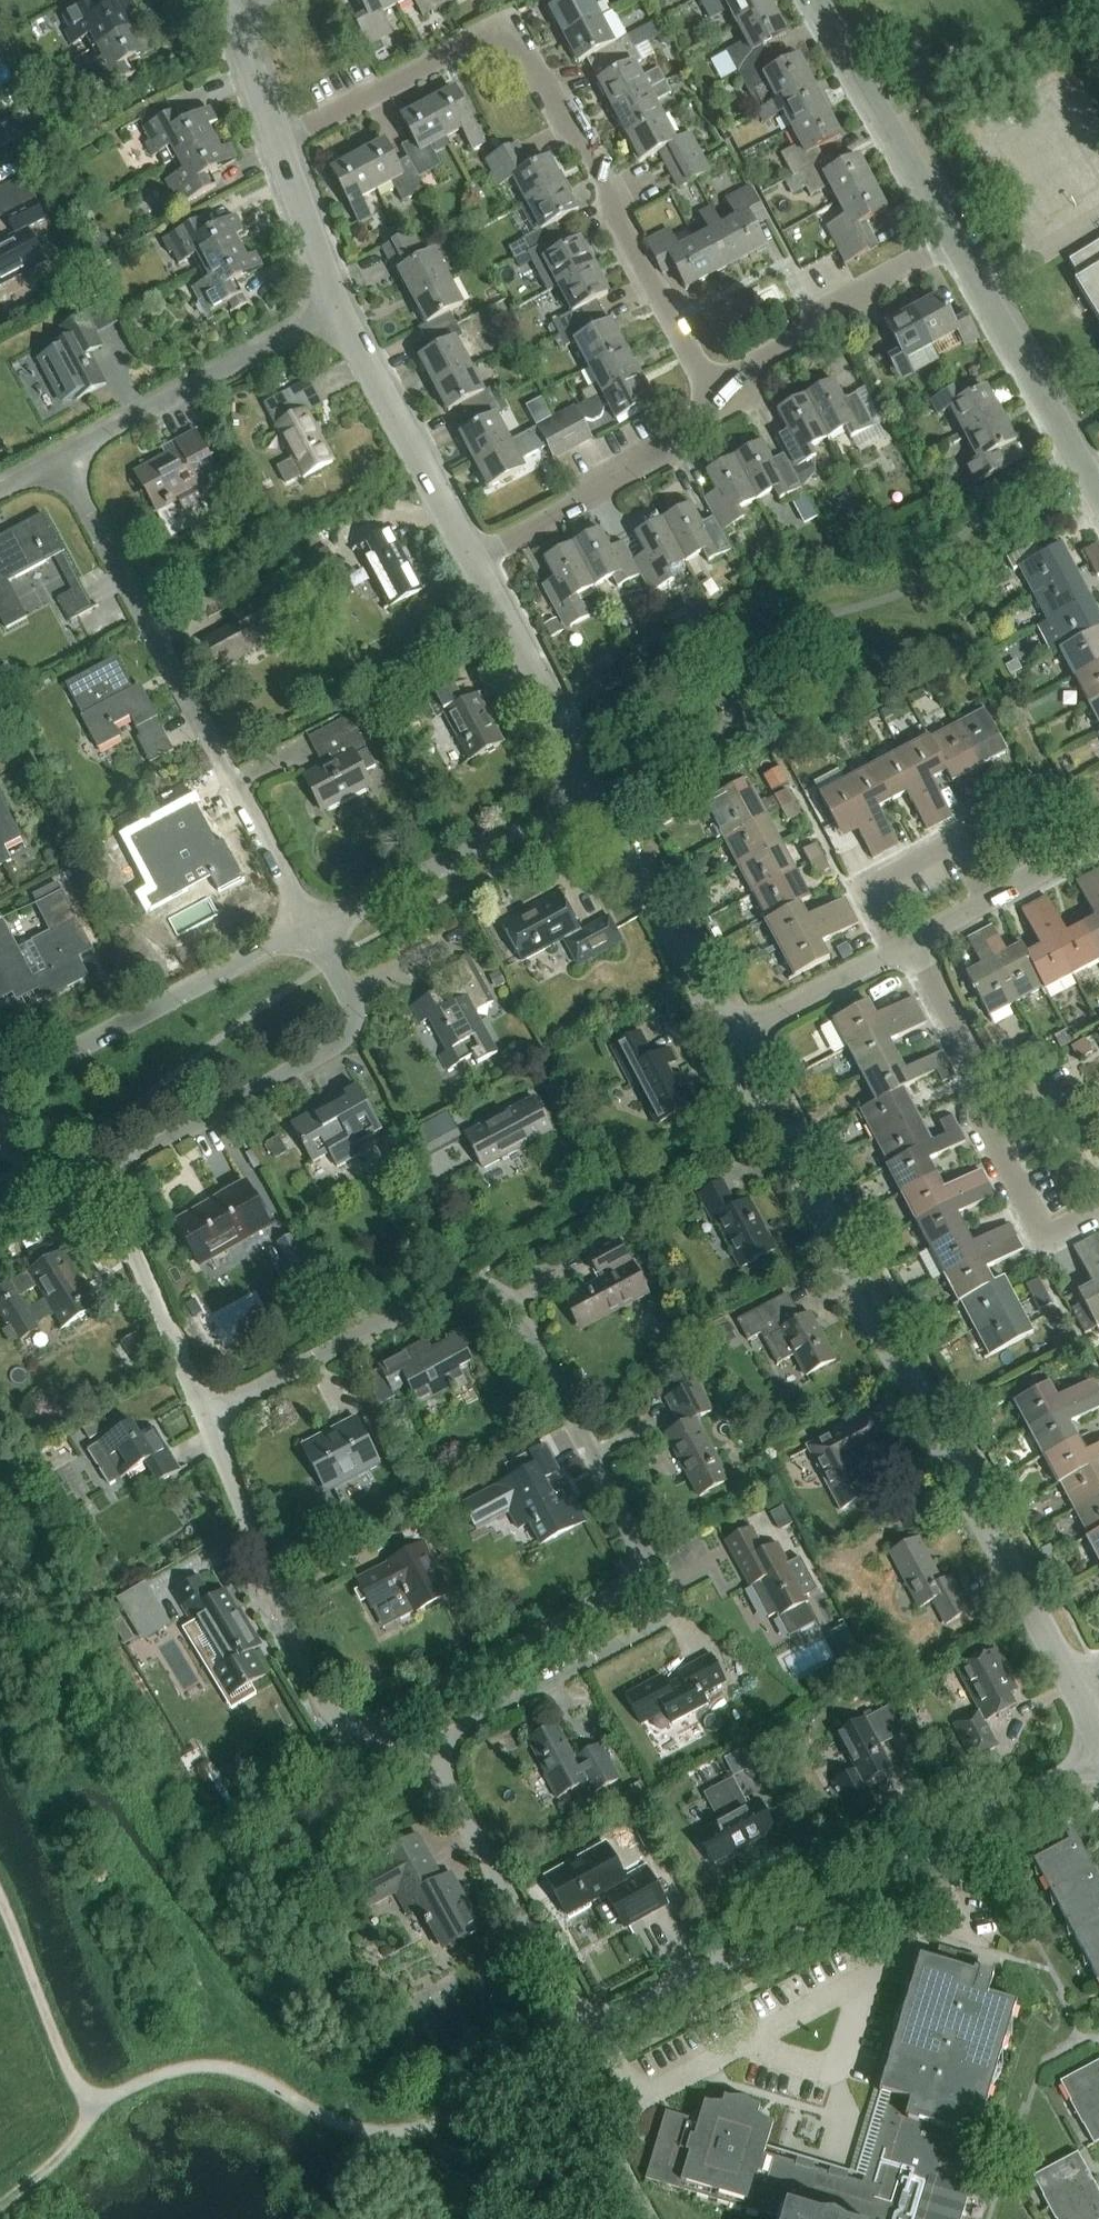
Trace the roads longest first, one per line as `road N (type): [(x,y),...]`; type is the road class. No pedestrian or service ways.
road 1 (residential): [(731,1041),(1074,1689)]
road 2 (residential): [(716,412),(510,27),(278,143)]
road 3 (residential): [(656,1573),(533,1337),(511,1305),(478,1286),(446,1293),(207,1420)]
road 4 (residential): [(1098,1756),(646,2002),(595,2014)]
road 5 (residential): [(312,931),(60,457)]
road 6 (residential): [(106,1186),(135,1160),(345,1046),(356,1026),(353,1006),(312,931)]
road 7 (residential): [(381,1737),(341,1723),(319,1695),(207,1420)]
road 8 (residential): [(0,1093),(312,931)]
road 9 (residential): [(428,1754),(679,1618),(656,1573)]
road 10 (residential): [(381,1737),(656,1573)]
road 11 (residential): [(312,931),(352,917),(594,789)]
road 12 (residential): [(60,457),(338,309)]
road 13 (residential): [(595,2014),(555,1983),(428,1754)]
road 14 (residential): [(716,412),(814,317),(952,245)]
road 15 (residential): [(1098,495),(952,245)]
road 16 (residential): [(338,309),(475,563)]
road 17 (residential): [(594,789),(731,1041)]
road 18 (residential): [(475,563),(700,433),(716,412)]
road 19 (residential): [(952,245),(814,0)]
road 20 (residential): [(475,563),(594,789)]
road 21 (residential): [(207,1420),(106,1186)]
road 22 (track): [(95,2108),(200,2070),(334,2118)]
road 23 (track): [(334,2118),(409,2127),(562,2056)]
road 24 (track): [(0,1899),(69,2074),(95,2108)]
road 25 (residential): [(983,911),(951,849),(868,895),(898,954)]
road 26 (residential): [(987,1101),(986,1131),(1046,1243),(1098,1214)]
road 27 (residential): [(731,1041),(898,954)]
road 28 (residential): [(278,143),(338,309)]
road 29 (residential): [(987,1101),(917,973),(898,954)]
road 30 (residential): [(228,3),(278,143)]
road 31 (track): [(95,2108),(62,2159),(0,2212)]
road 32 (residential): [(1098,1192),(1035,1074)]
road 33 (residential): [(983,911),(1098,849)]
road 34 (residential): [(106,1186),(85,1172),(18,1154),(0,1126)]

